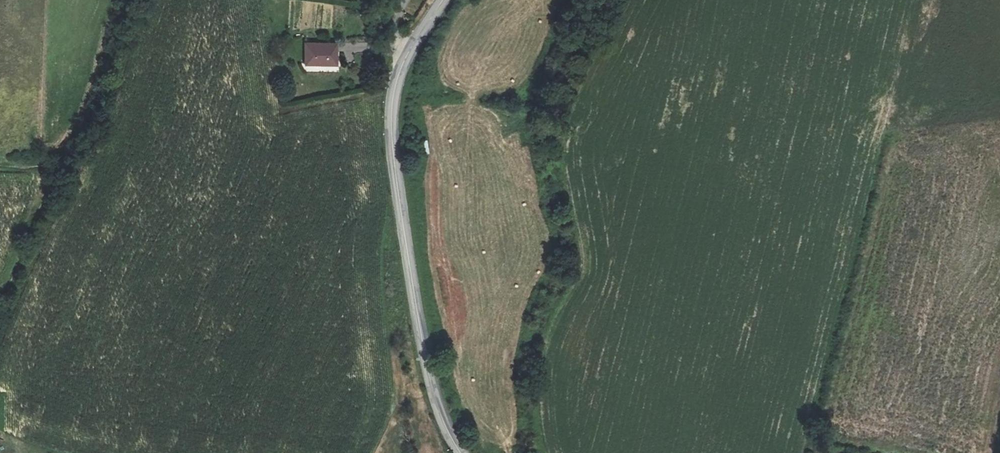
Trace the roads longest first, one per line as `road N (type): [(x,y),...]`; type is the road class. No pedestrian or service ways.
road 1 (tertiary): [(461,452),(424,351),(392,134),(405,60),(444,0)]

